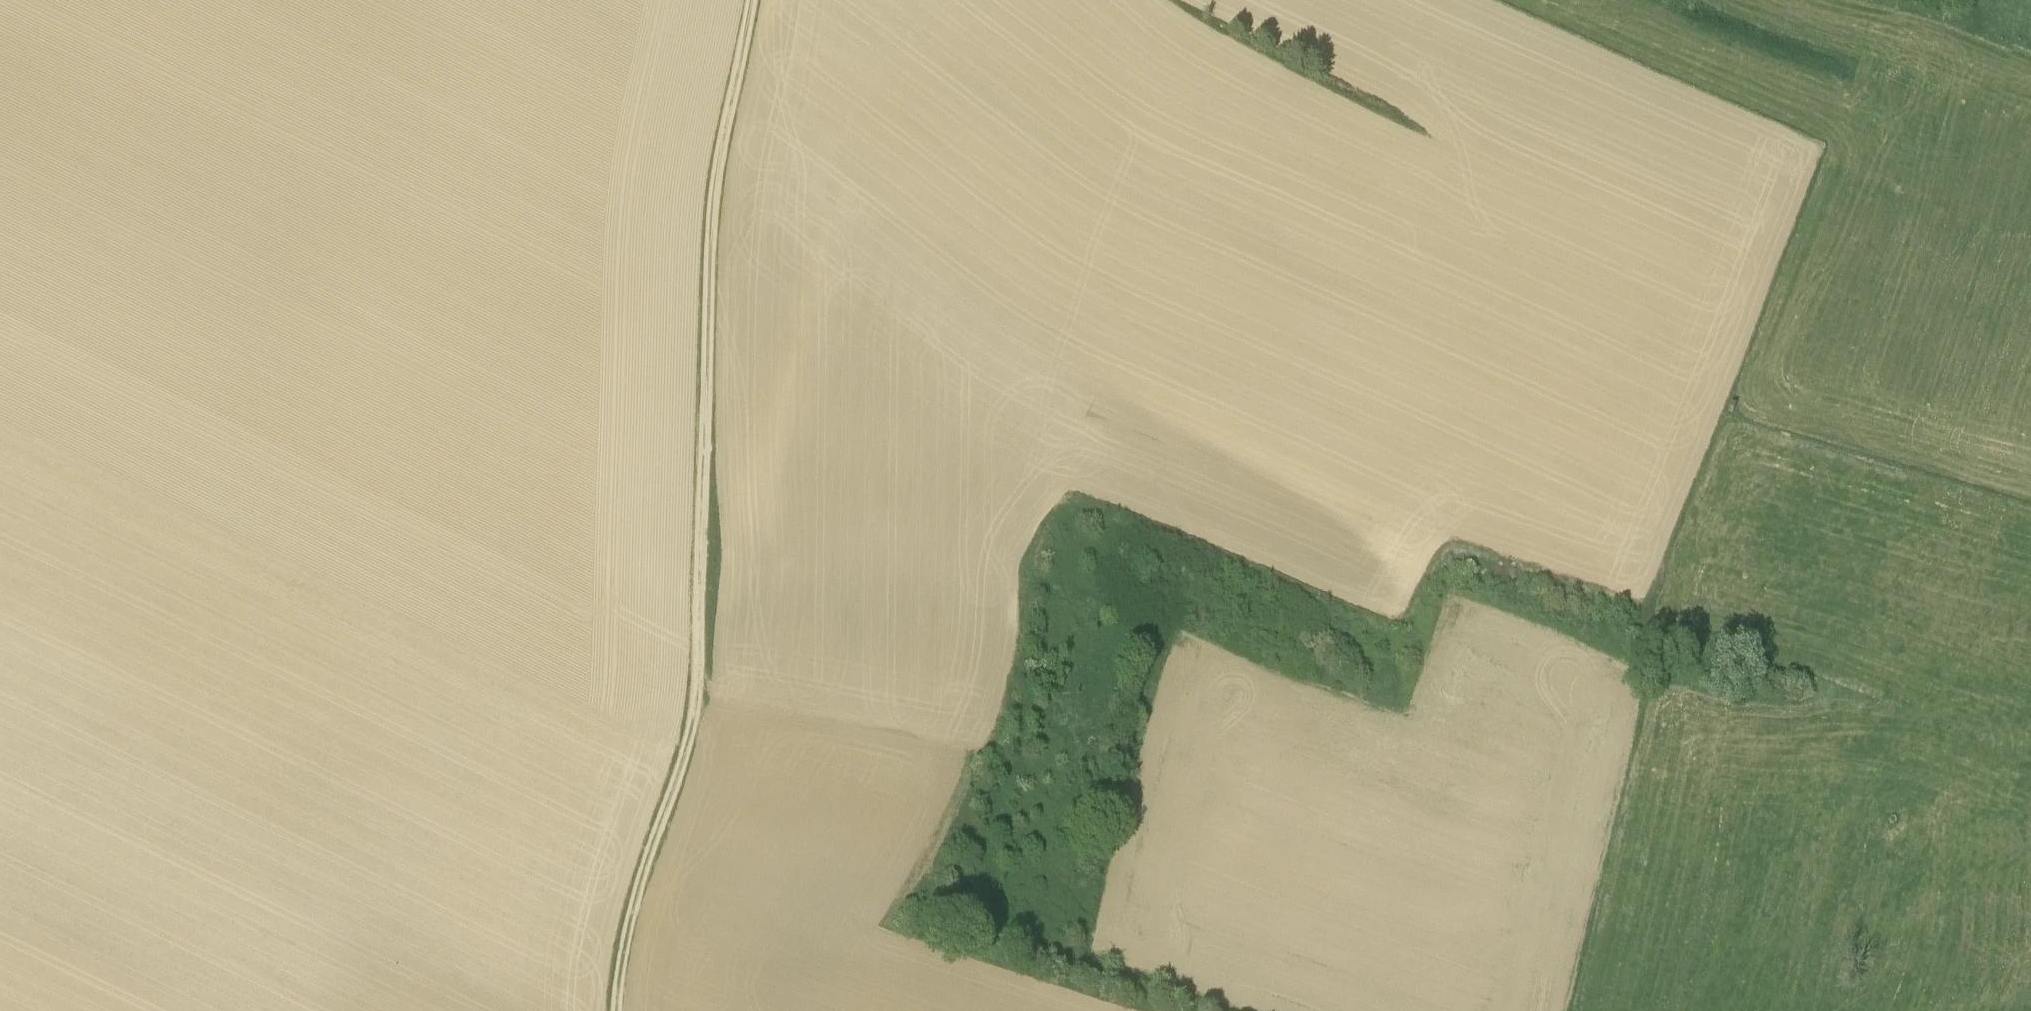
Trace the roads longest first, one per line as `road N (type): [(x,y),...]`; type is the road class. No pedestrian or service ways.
road 1 (track): [(749,0),(713,197),(697,690),(623,938),(616,1010)]

